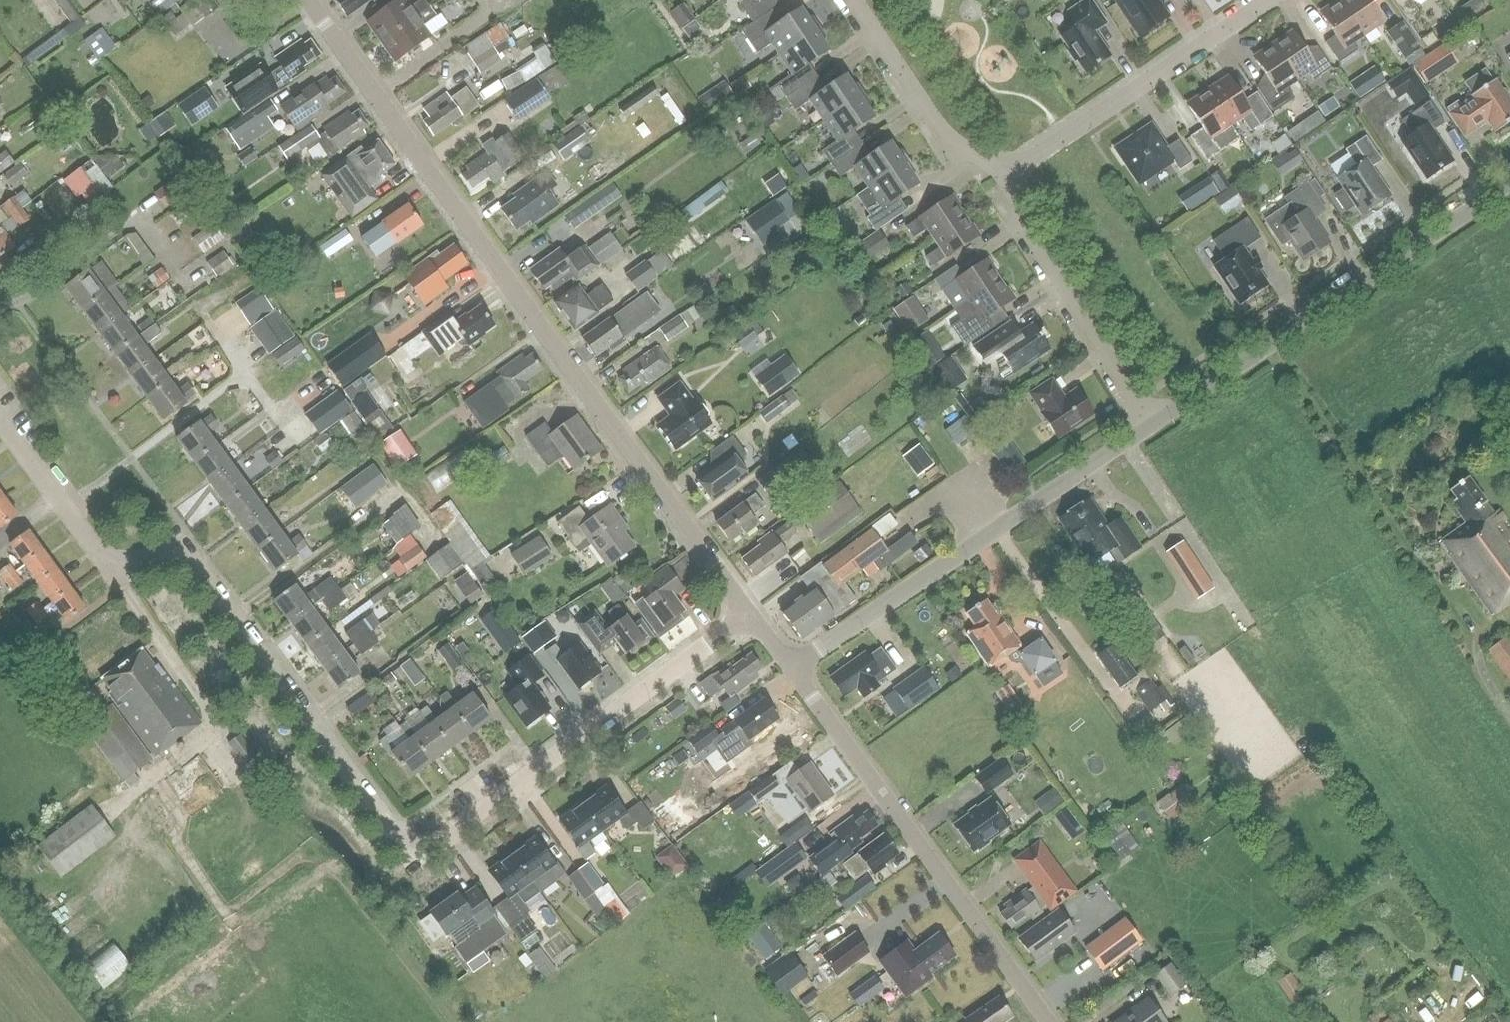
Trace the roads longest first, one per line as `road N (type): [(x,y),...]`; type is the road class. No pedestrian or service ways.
road 1 (residential): [(749,617),(457,834),(414,846),(391,833),(197,565),(183,556),(120,563),(98,552),(0,420)]
road 2 (tertiary): [(749,617),(305,0)]
road 3 (tertiary): [(1052,1021),(792,669)]
road 4 (tertiary): [(792,669),(1150,427)]
road 5 (tertiary): [(1150,427),(1509,187)]
road 6 (track): [(195,849),(248,822),(288,829),(325,859),(453,1021)]
road 7 (residential): [(1012,169),(1266,0)]
road 8 (residential): [(1150,427),(1007,216),(1012,169)]
road 9 (residential): [(1012,169),(975,168),(949,151),(851,0)]

